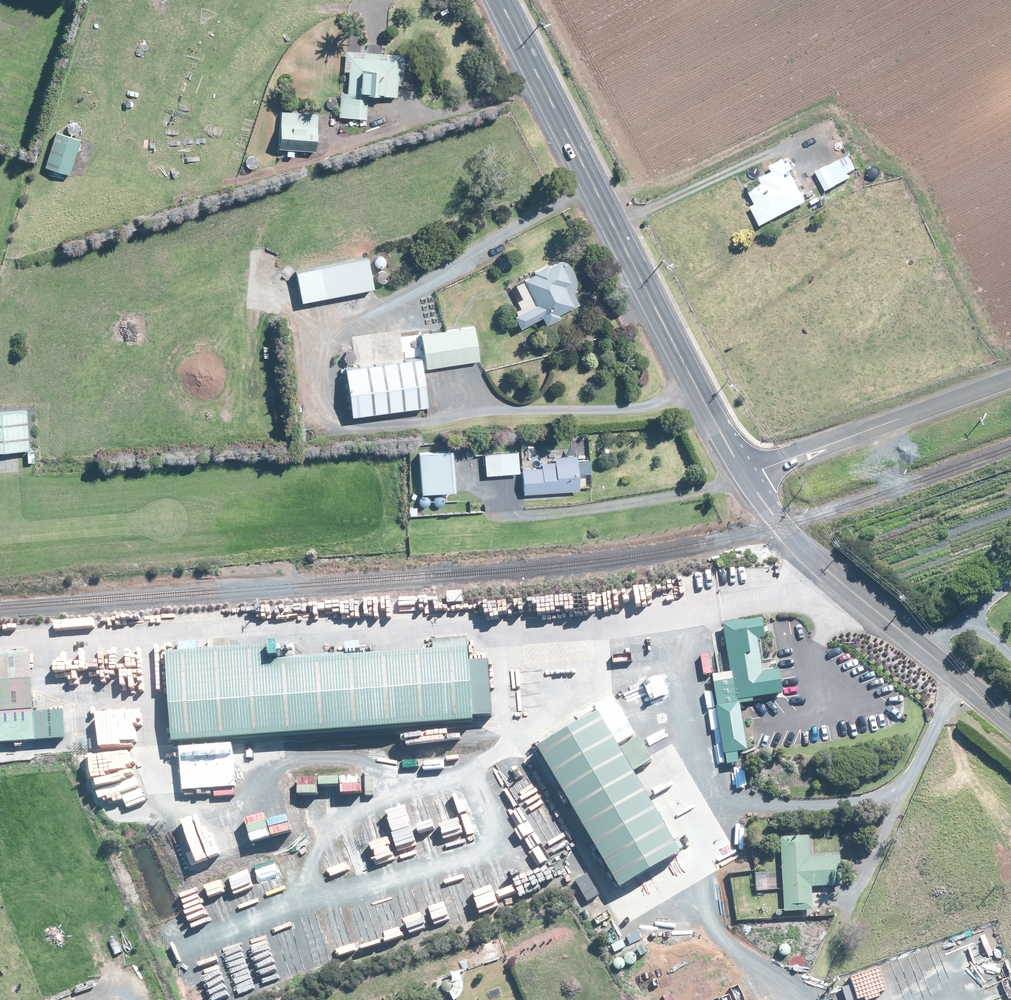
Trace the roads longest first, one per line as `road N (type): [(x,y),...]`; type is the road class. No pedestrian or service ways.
road 1 (tertiary): [(746,476),(495,0)]
road 2 (tertiary): [(1010,724),(817,569),(746,476)]
road 3 (unclassified): [(746,476),(1010,375)]

